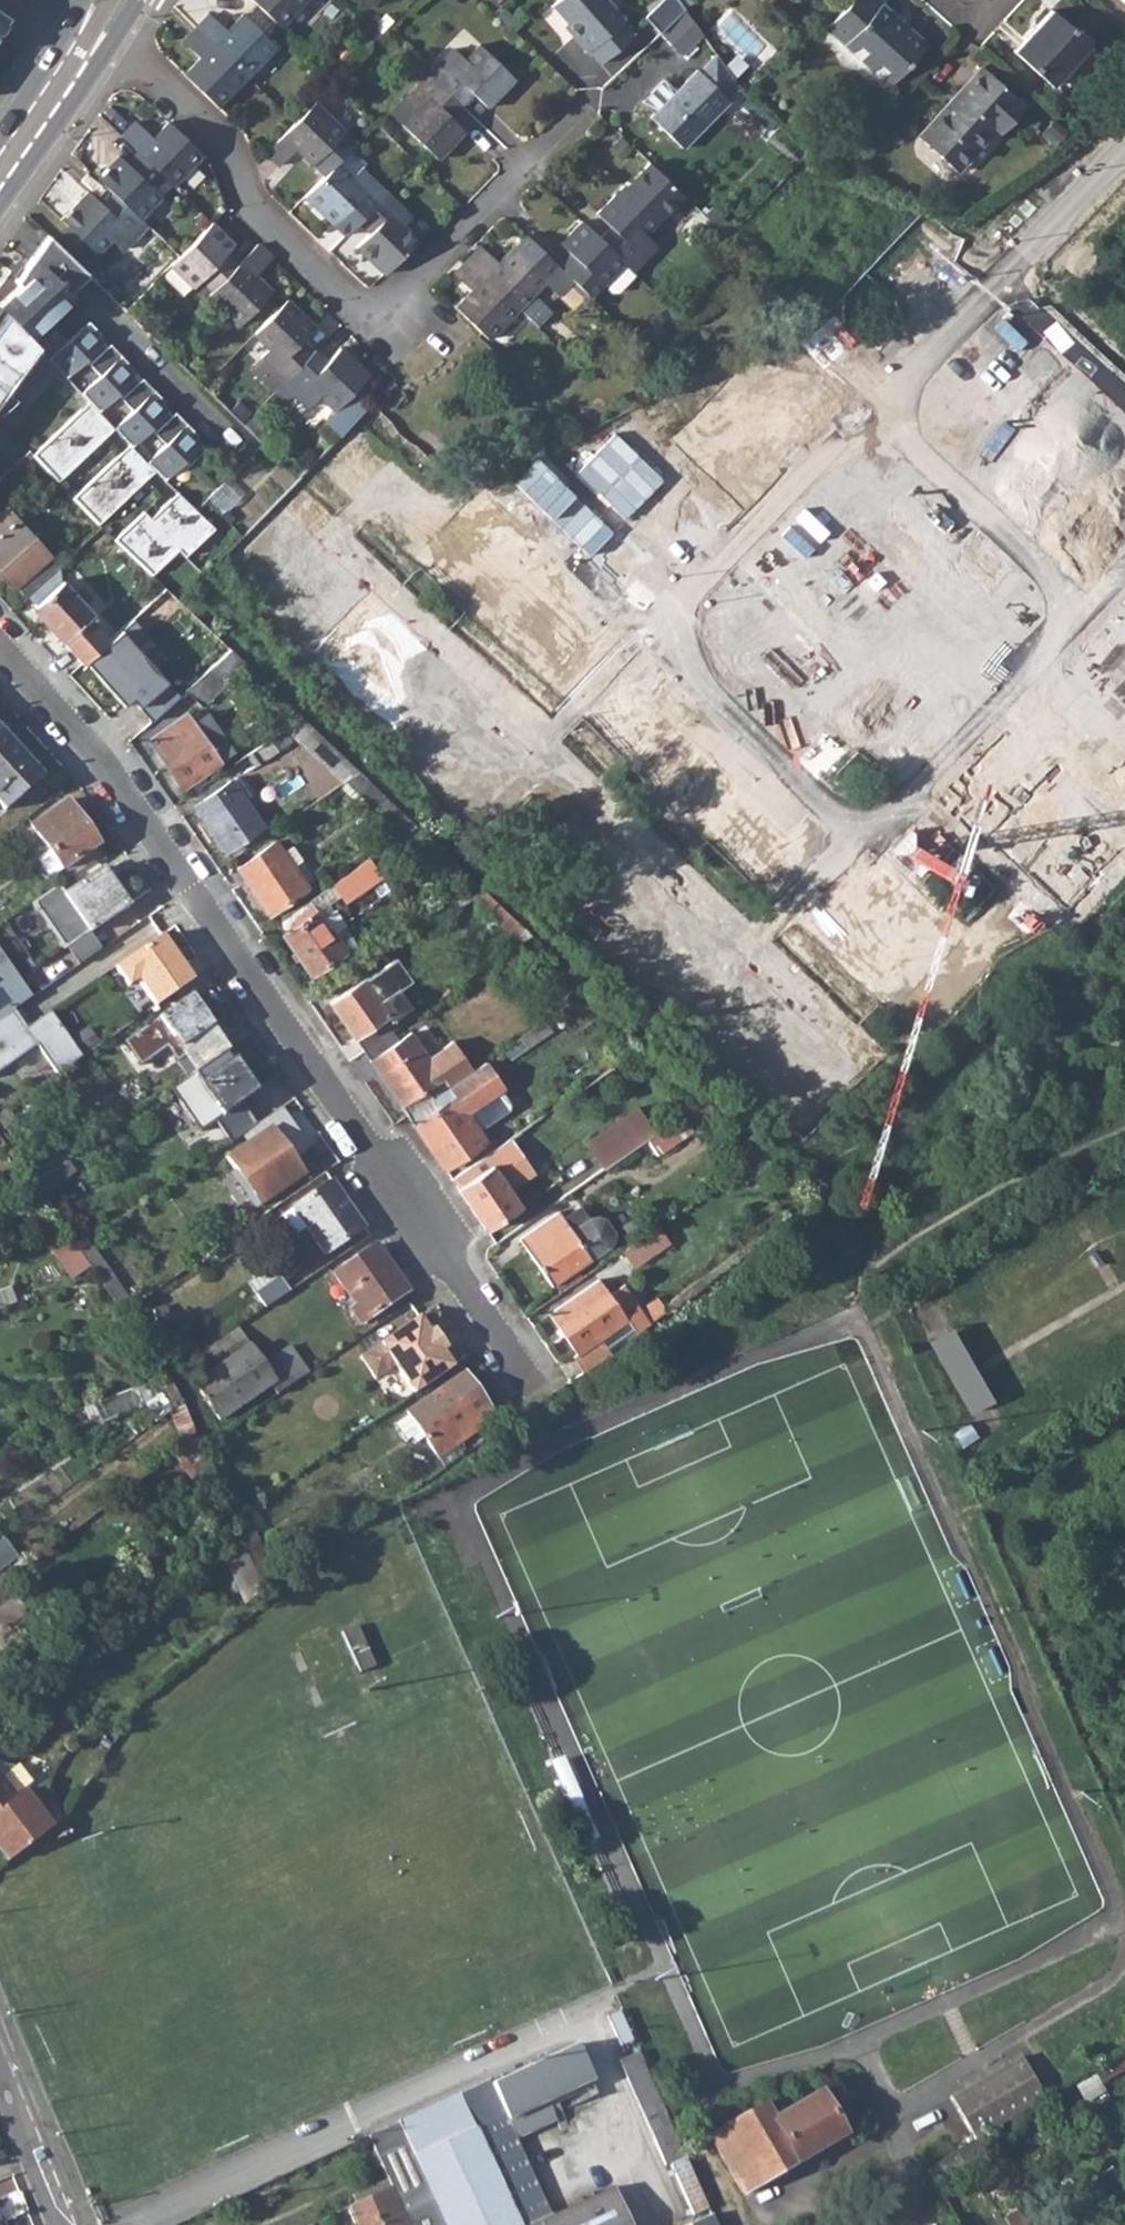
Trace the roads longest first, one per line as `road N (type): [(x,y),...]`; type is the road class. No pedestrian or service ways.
road 1 (residential): [(0,643),(150,819),(533,1381)]
road 2 (residential): [(97,31),(210,135),(246,207),(347,304),(370,311),(393,302),(581,107)]
road 3 (residential): [(765,932),(540,739),(649,627)]
road 4 (residential): [(867,415),(1124,150)]
road 5 (residential): [(649,627),(861,830)]
road 6 (residential): [(861,830),(944,780),(1069,634)]
road 7 (residential): [(990,948),(861,830)]
road 8 (tertiary): [(0,171),(97,31)]
road 9 (residential): [(526,517),(649,627)]
road 10 (residential): [(0,2084),(59,2224)]
road 11 (residential): [(765,932),(861,830)]

